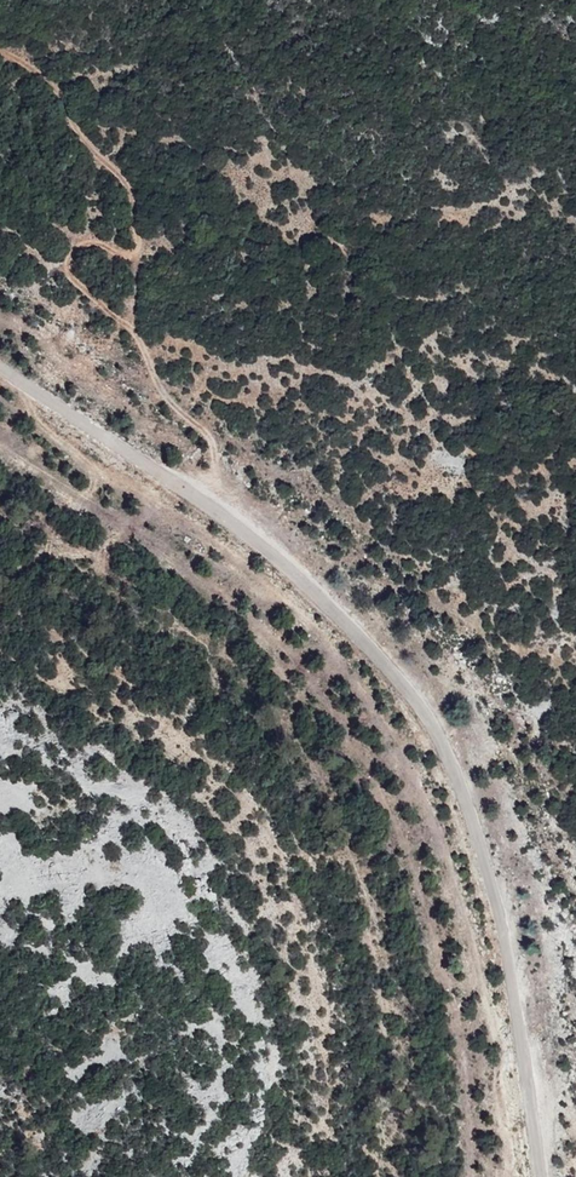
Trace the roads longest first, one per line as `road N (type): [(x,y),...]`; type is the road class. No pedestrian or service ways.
road 1 (unclassified): [(0,367),(268,553),(413,696),(441,740),(489,890),(539,1176)]
road 2 (track): [(509,1176),(496,1139),(488,1013),(465,912),(394,726),(339,649),(279,592),(155,494),(58,439),(32,413),(28,387)]
road 3 (track): [(216,515),(210,439),(168,400),(139,338),(69,275),(65,259),(75,248),(92,242),(130,253),(138,243),(128,192),(87,145),(60,92),(0,50)]

